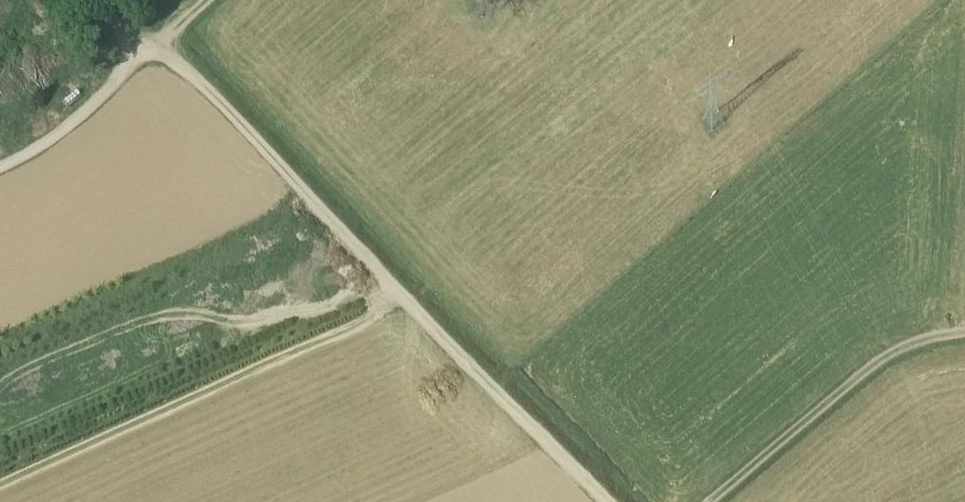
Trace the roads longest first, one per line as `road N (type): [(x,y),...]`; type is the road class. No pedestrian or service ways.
road 1 (track): [(610,501),(195,76),(153,43)]
road 2 (track): [(711,501),(902,356),(964,339)]
road 3 (track): [(103,0),(146,51),(63,134),(0,168)]

